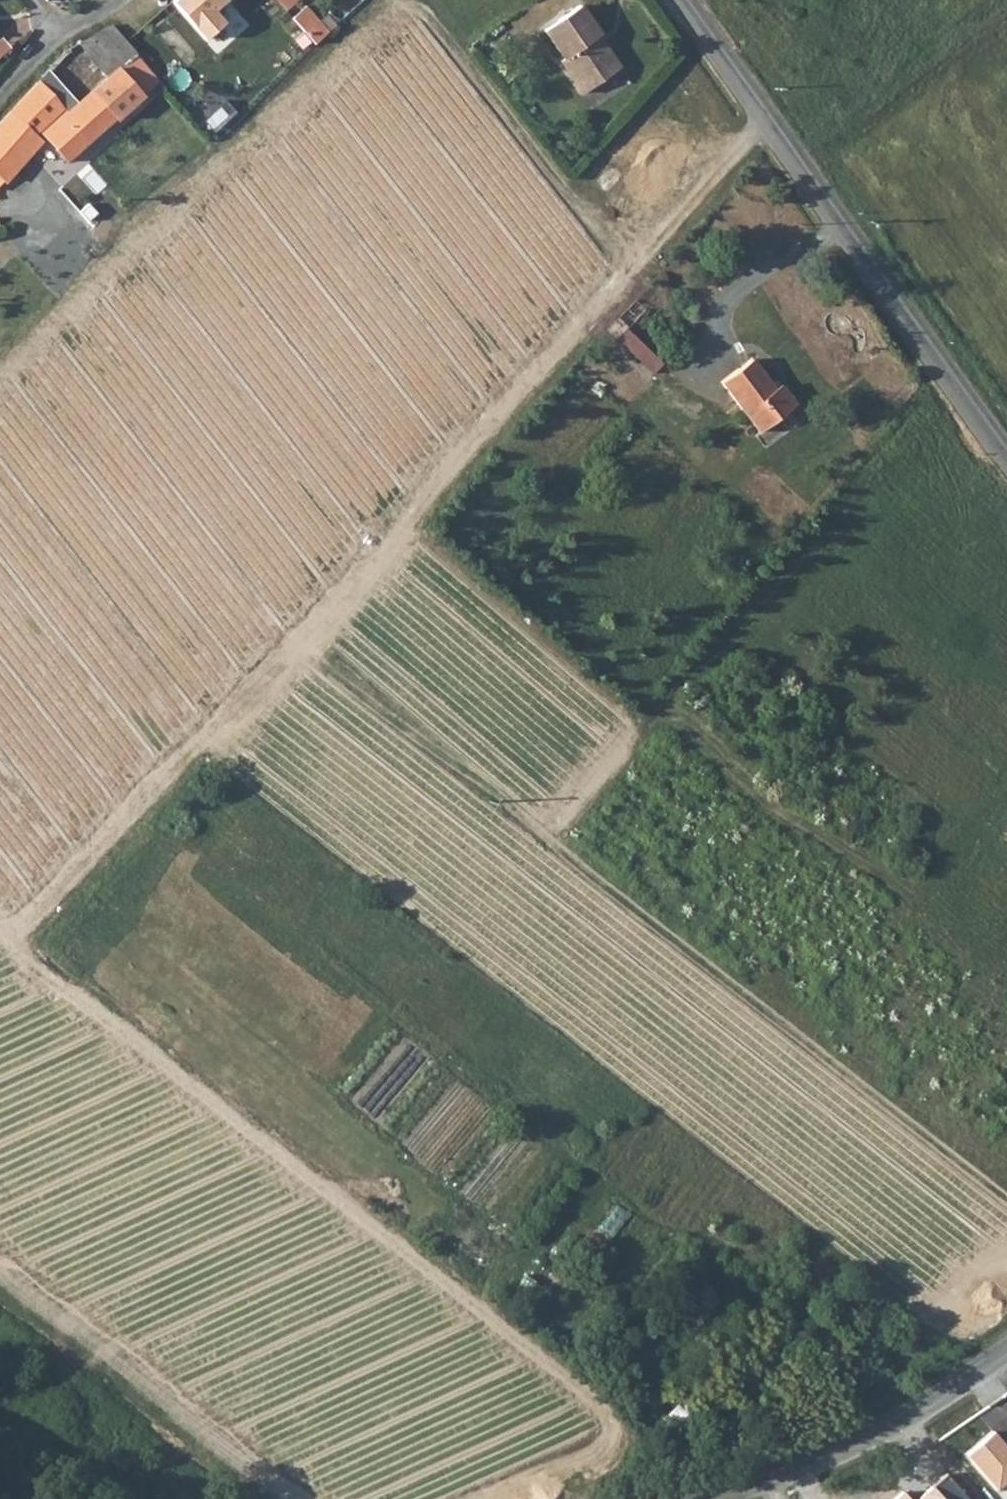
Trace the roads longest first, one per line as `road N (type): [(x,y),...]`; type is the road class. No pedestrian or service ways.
road 1 (tertiary): [(680,0),(1006,453)]
road 2 (tertiary): [(706,1498),(860,1441),(1006,1349)]
road 3 (residential): [(129,0),(48,47),(0,104)]

